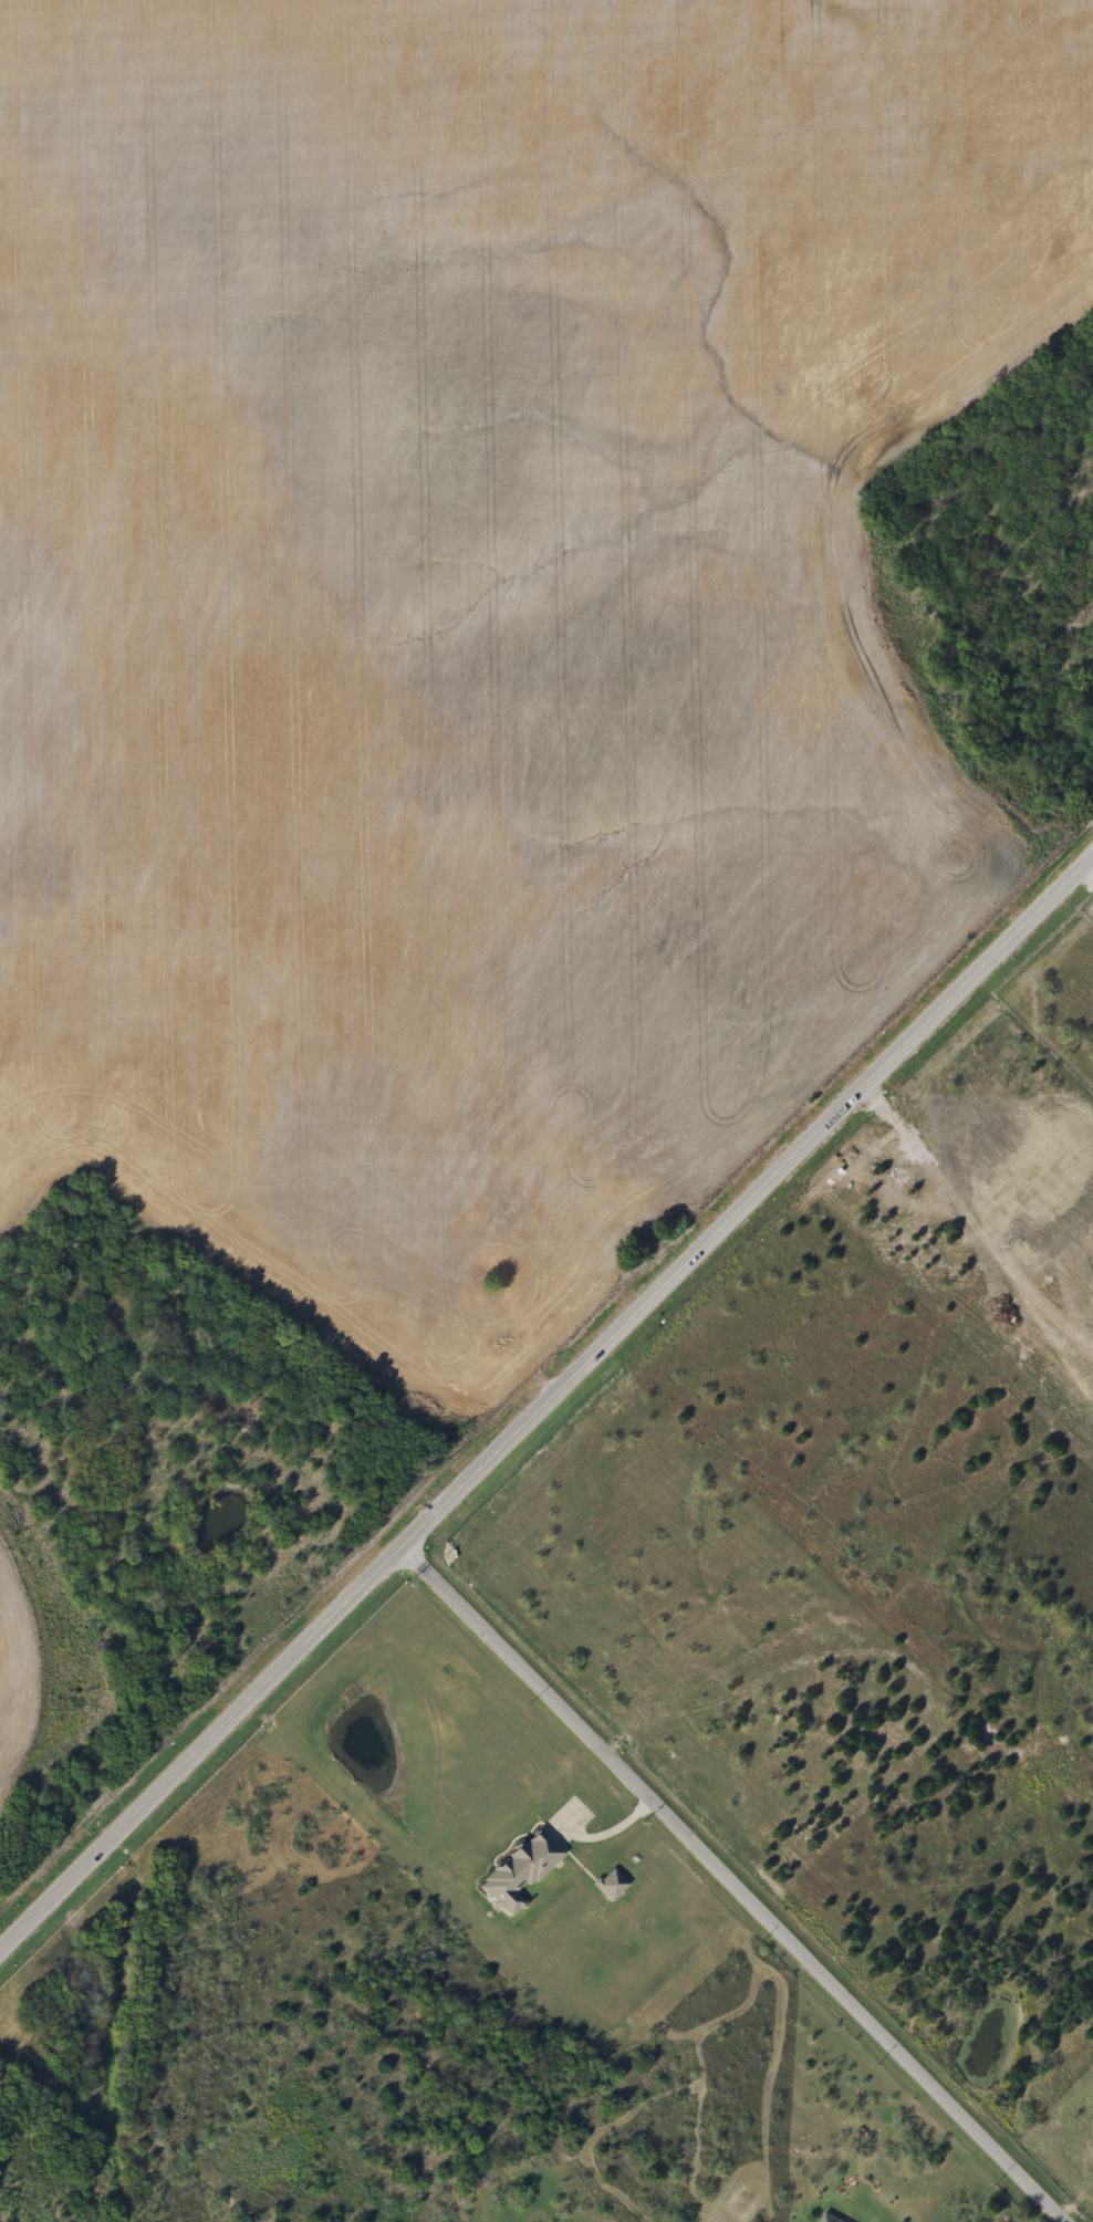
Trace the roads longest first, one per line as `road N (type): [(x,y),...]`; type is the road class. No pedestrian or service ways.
road 1 (secondary): [(1092,851),(0,1944)]
road 2 (residential): [(400,1542),(1064,2221)]

